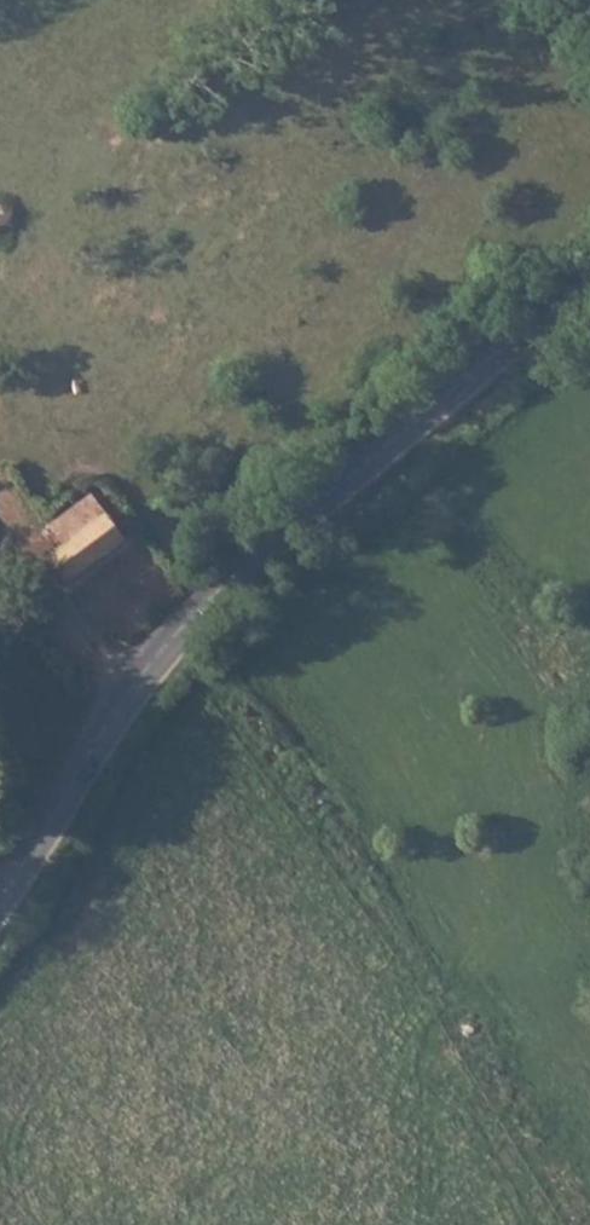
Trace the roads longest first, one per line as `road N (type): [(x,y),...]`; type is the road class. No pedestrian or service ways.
road 1 (secondary): [(0,888),(130,691),(207,602),(589,271)]

